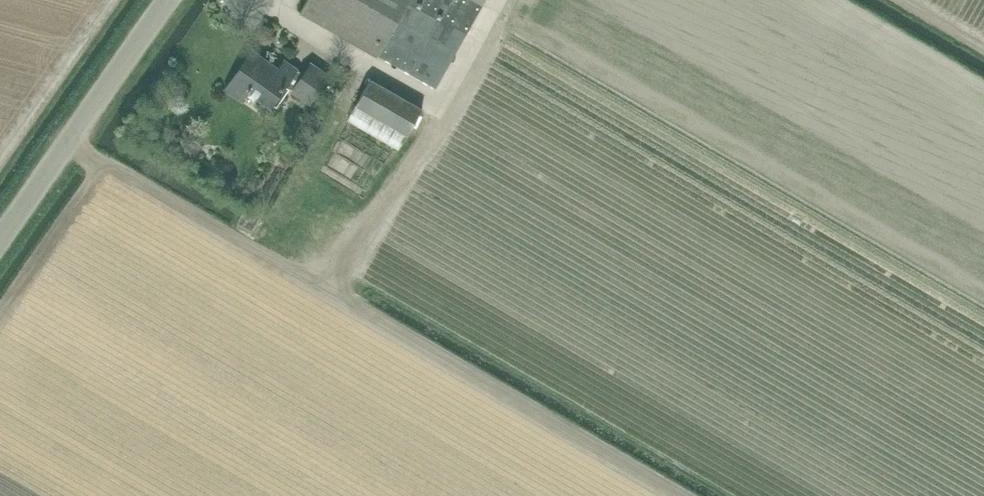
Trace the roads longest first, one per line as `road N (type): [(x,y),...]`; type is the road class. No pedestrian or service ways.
road 1 (unclassified): [(0,243),(168,0)]

